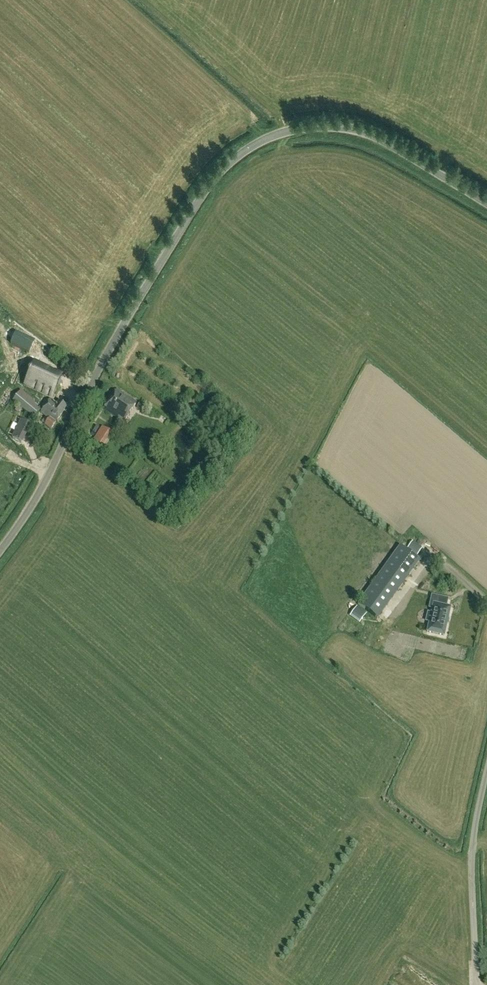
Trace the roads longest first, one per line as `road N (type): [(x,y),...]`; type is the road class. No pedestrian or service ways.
road 1 (unclassified): [(0,550),(58,458),(119,332),(235,157),(293,129),(359,130),(486,204)]
road 2 (unclassified): [(476,984),(472,863),(486,771)]

